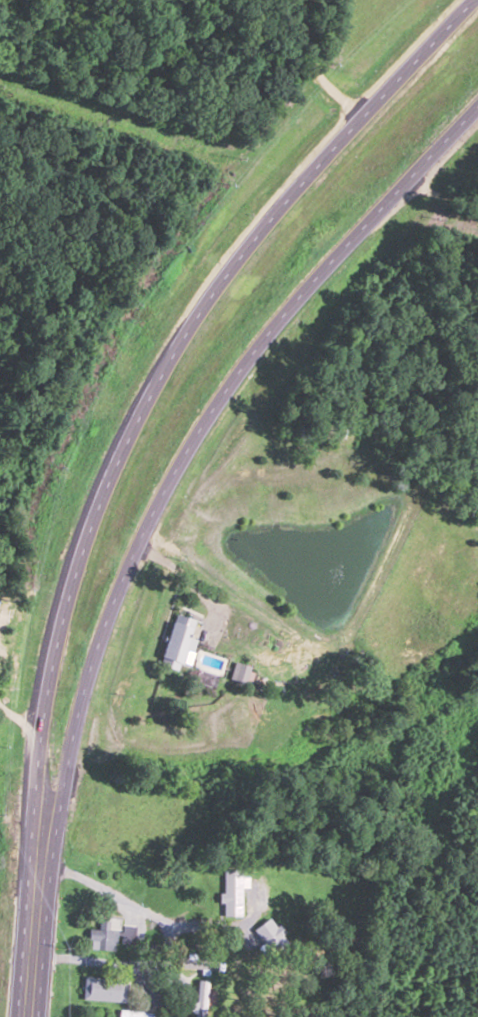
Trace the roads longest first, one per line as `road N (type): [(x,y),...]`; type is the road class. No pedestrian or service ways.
road 1 (trunk): [(473,0),(232,265),(136,417),(94,511),(46,682),(27,875),(32,952)]
road 2 (trunk): [(32,952),(88,669),(156,501),(212,406),(298,295),(477,103)]
road 3 (residential): [(32,952),(213,967)]

